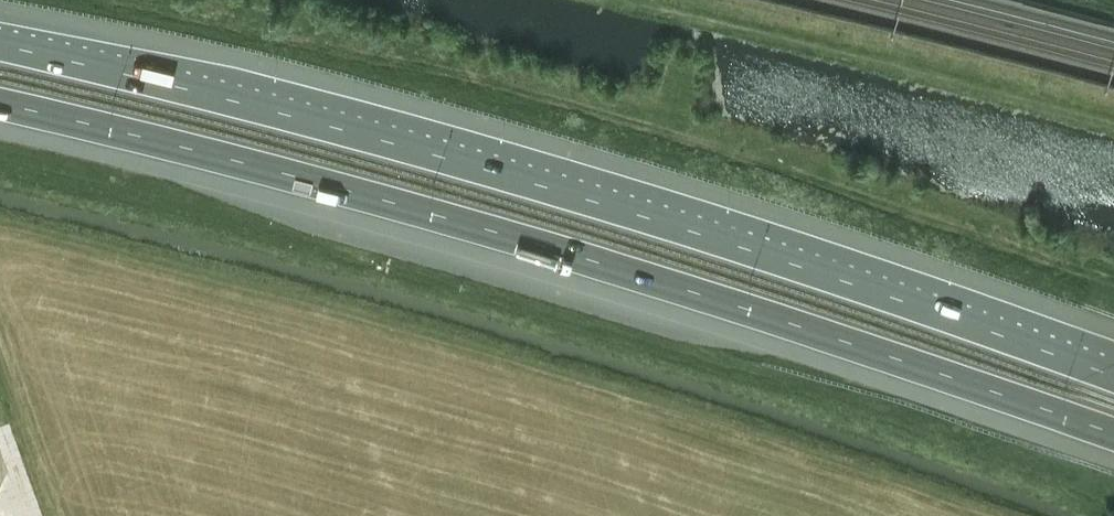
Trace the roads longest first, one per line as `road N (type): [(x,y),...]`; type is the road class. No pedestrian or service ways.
road 1 (motorway): [(0,103),(519,239),(1113,436)]
road 2 (motorway): [(1113,377),(529,183),(0,45)]

